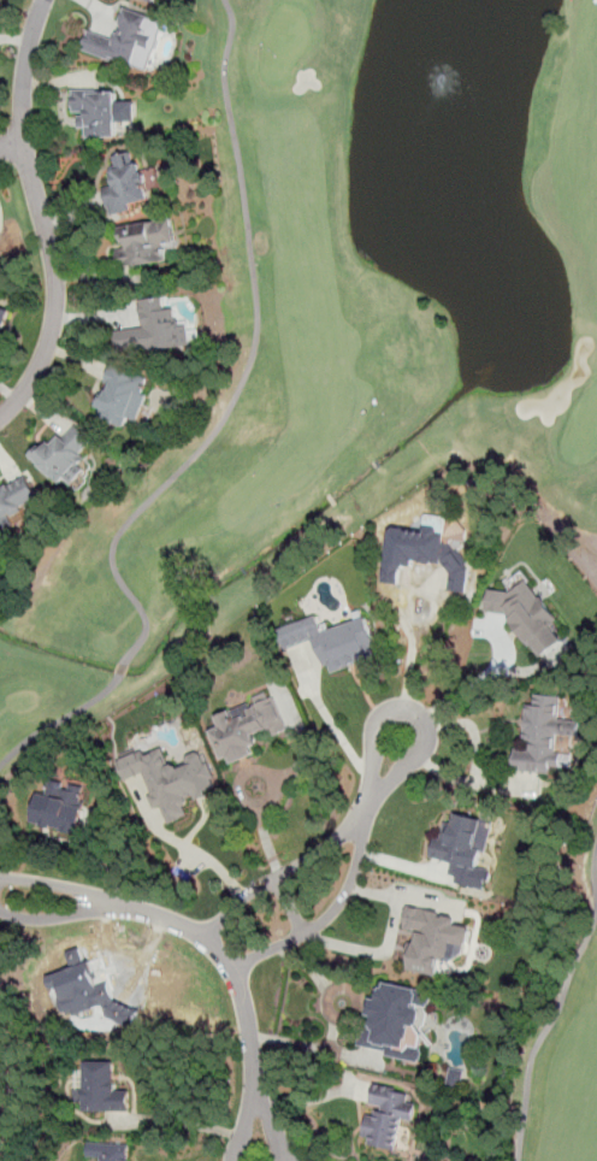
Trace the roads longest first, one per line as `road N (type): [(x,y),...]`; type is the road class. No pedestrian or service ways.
road 1 (residential): [(0,890),(146,912),(205,938),(234,971),(244,1000),(261,1159)]
road 2 (residential): [(45,0),(23,76),(24,145),(54,266),(55,319),(39,369),(0,419)]
road 3 (residential): [(401,737),(370,802),(357,870),(342,902),(319,925),(234,971)]
road 4 (residential): [(370,802),(321,850),(246,896),(205,938)]

